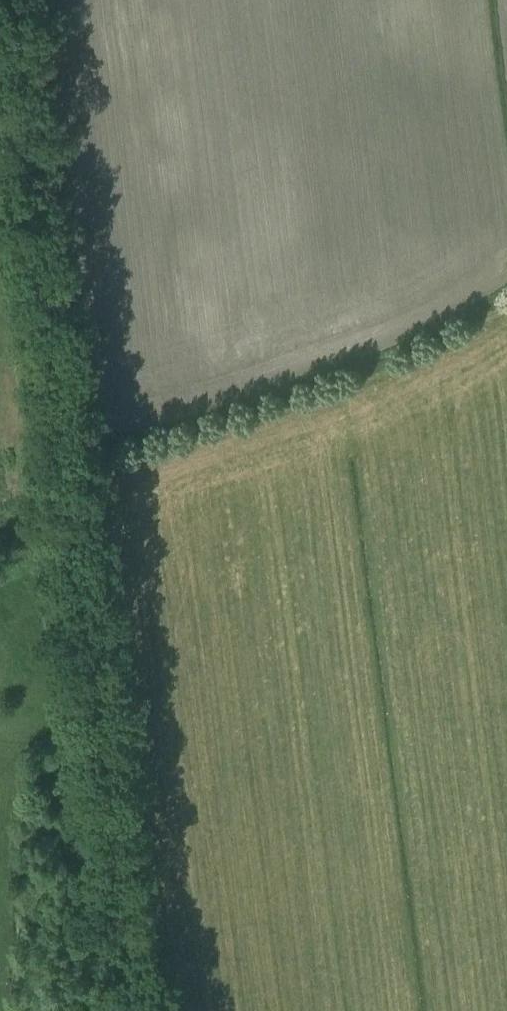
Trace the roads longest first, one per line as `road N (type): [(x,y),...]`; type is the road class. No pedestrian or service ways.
road 1 (track): [(136,1010),(23,0)]

